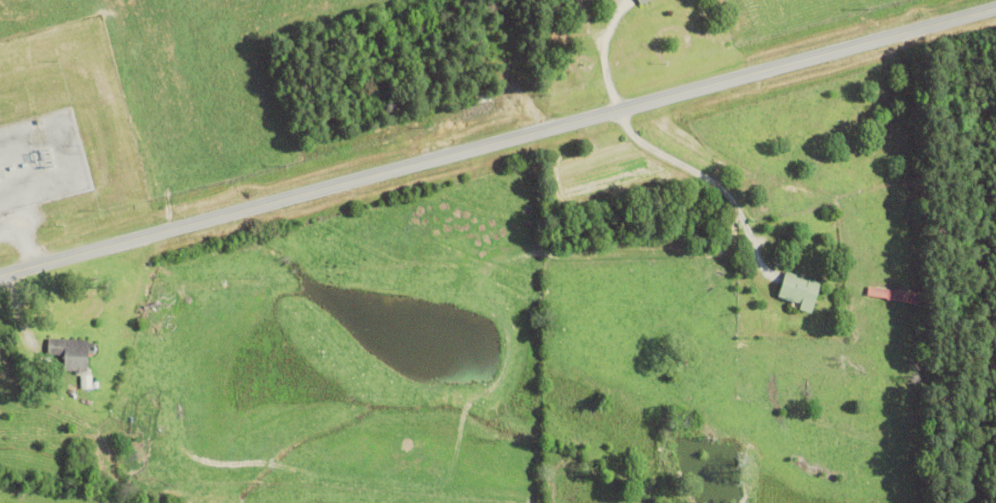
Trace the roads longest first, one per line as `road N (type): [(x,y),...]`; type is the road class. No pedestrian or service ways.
road 1 (secondary): [(995,5),(0,273)]

